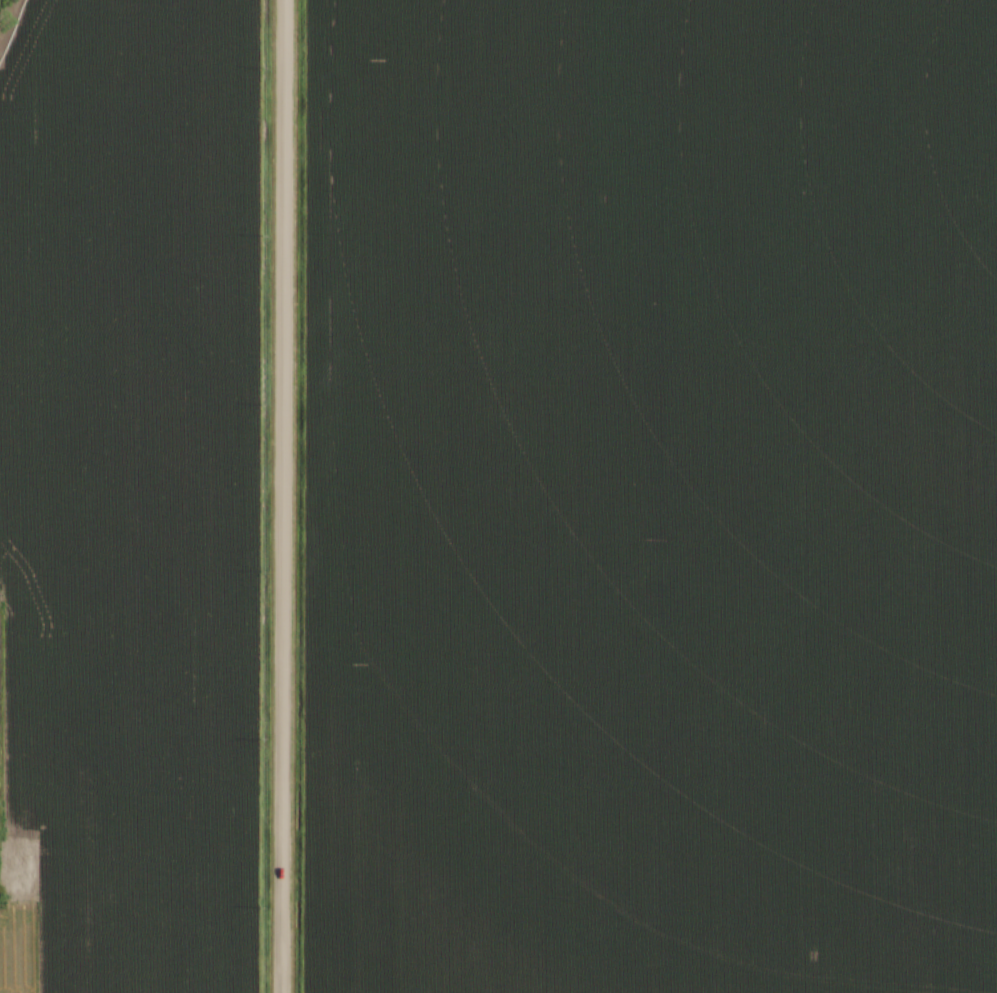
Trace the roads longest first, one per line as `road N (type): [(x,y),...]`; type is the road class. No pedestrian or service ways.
road 1 (tertiary): [(284,992),(286,0)]

